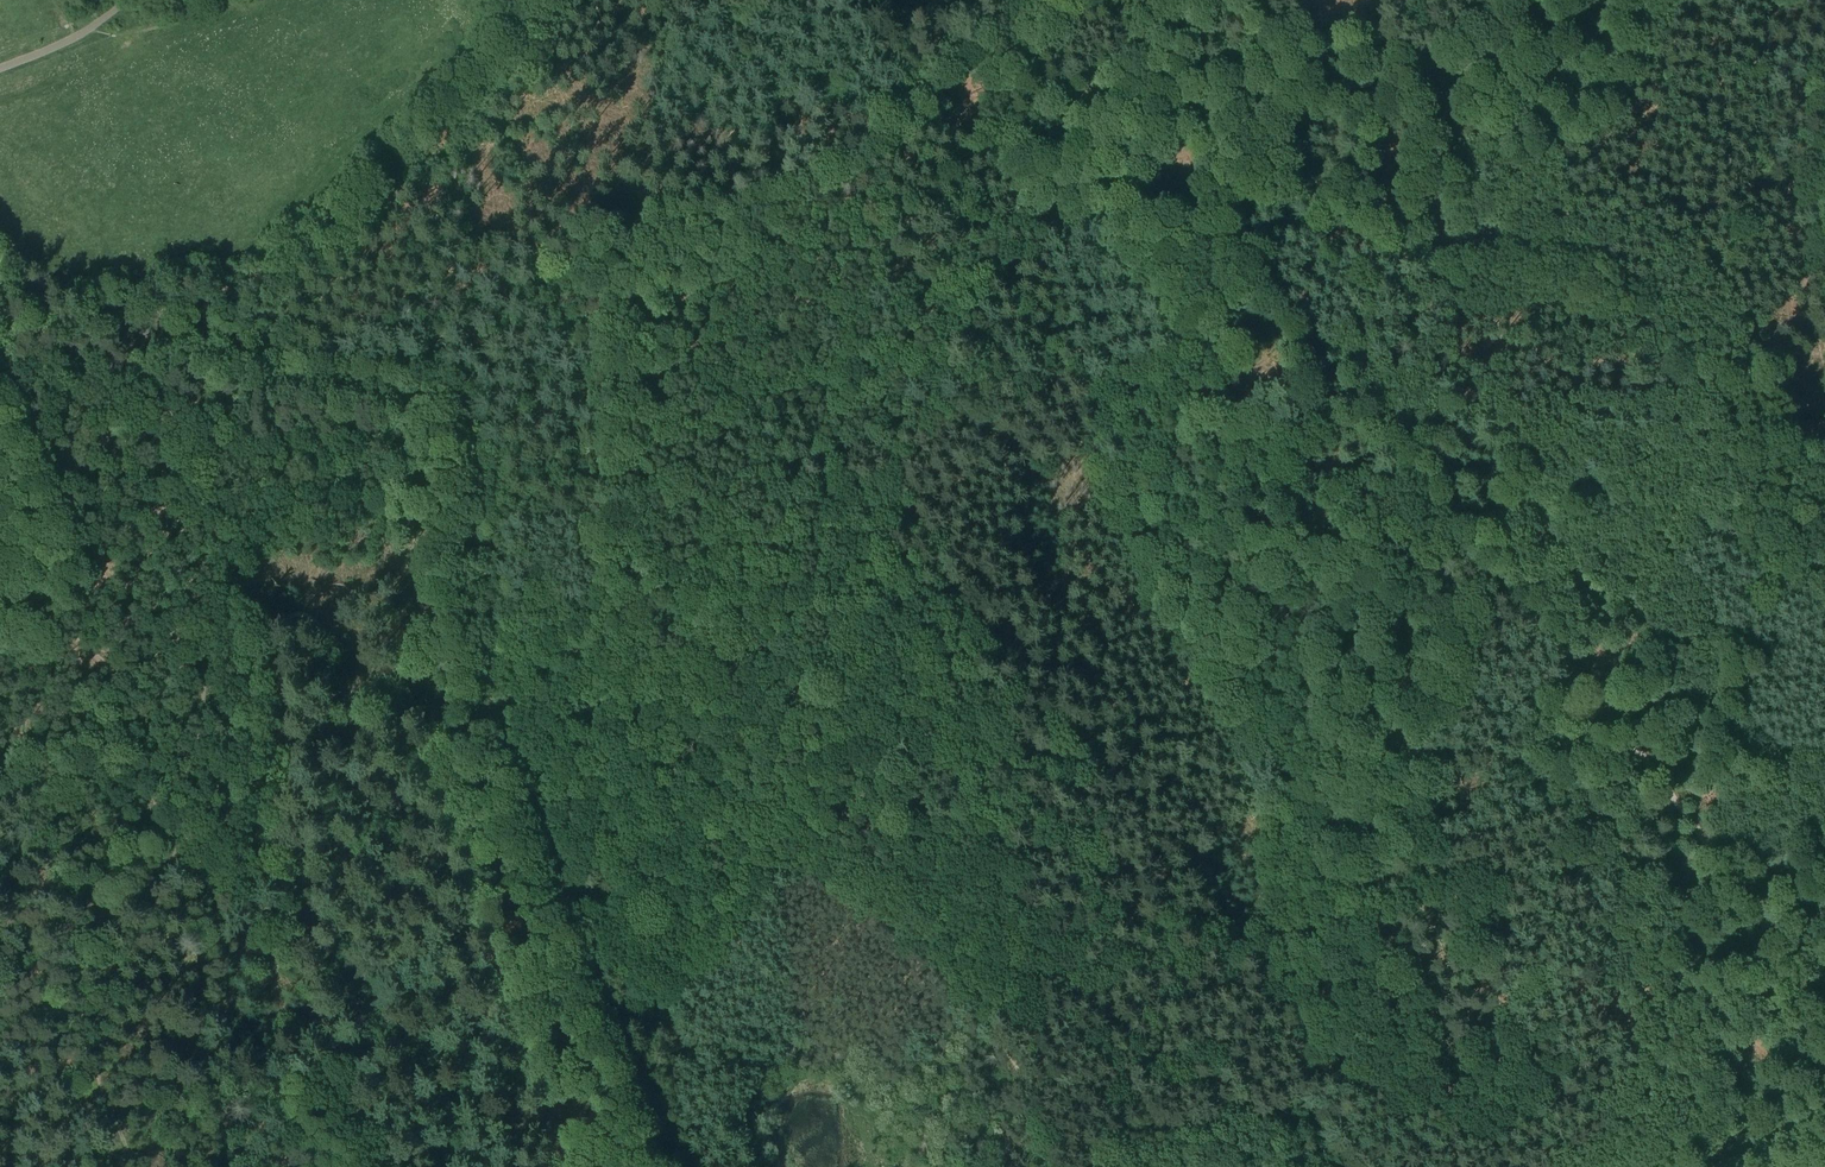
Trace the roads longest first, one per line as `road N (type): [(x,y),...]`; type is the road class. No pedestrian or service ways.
road 1 (track): [(1133,0),(1148,83),(1137,131),(1104,196),(1108,229),(1174,324),(1211,353),(1399,456),(1646,760),(1824,1009)]
road 2 (unclassified): [(624,1166),(457,729),(436,606),(429,464),(417,424),(372,393),(302,380),(93,316),(0,246)]
road 3 (track): [(860,1166),(871,1154),(866,1106),(850,1079),(818,1069),(781,1080),(768,1103),(763,1127),(771,1147)]

